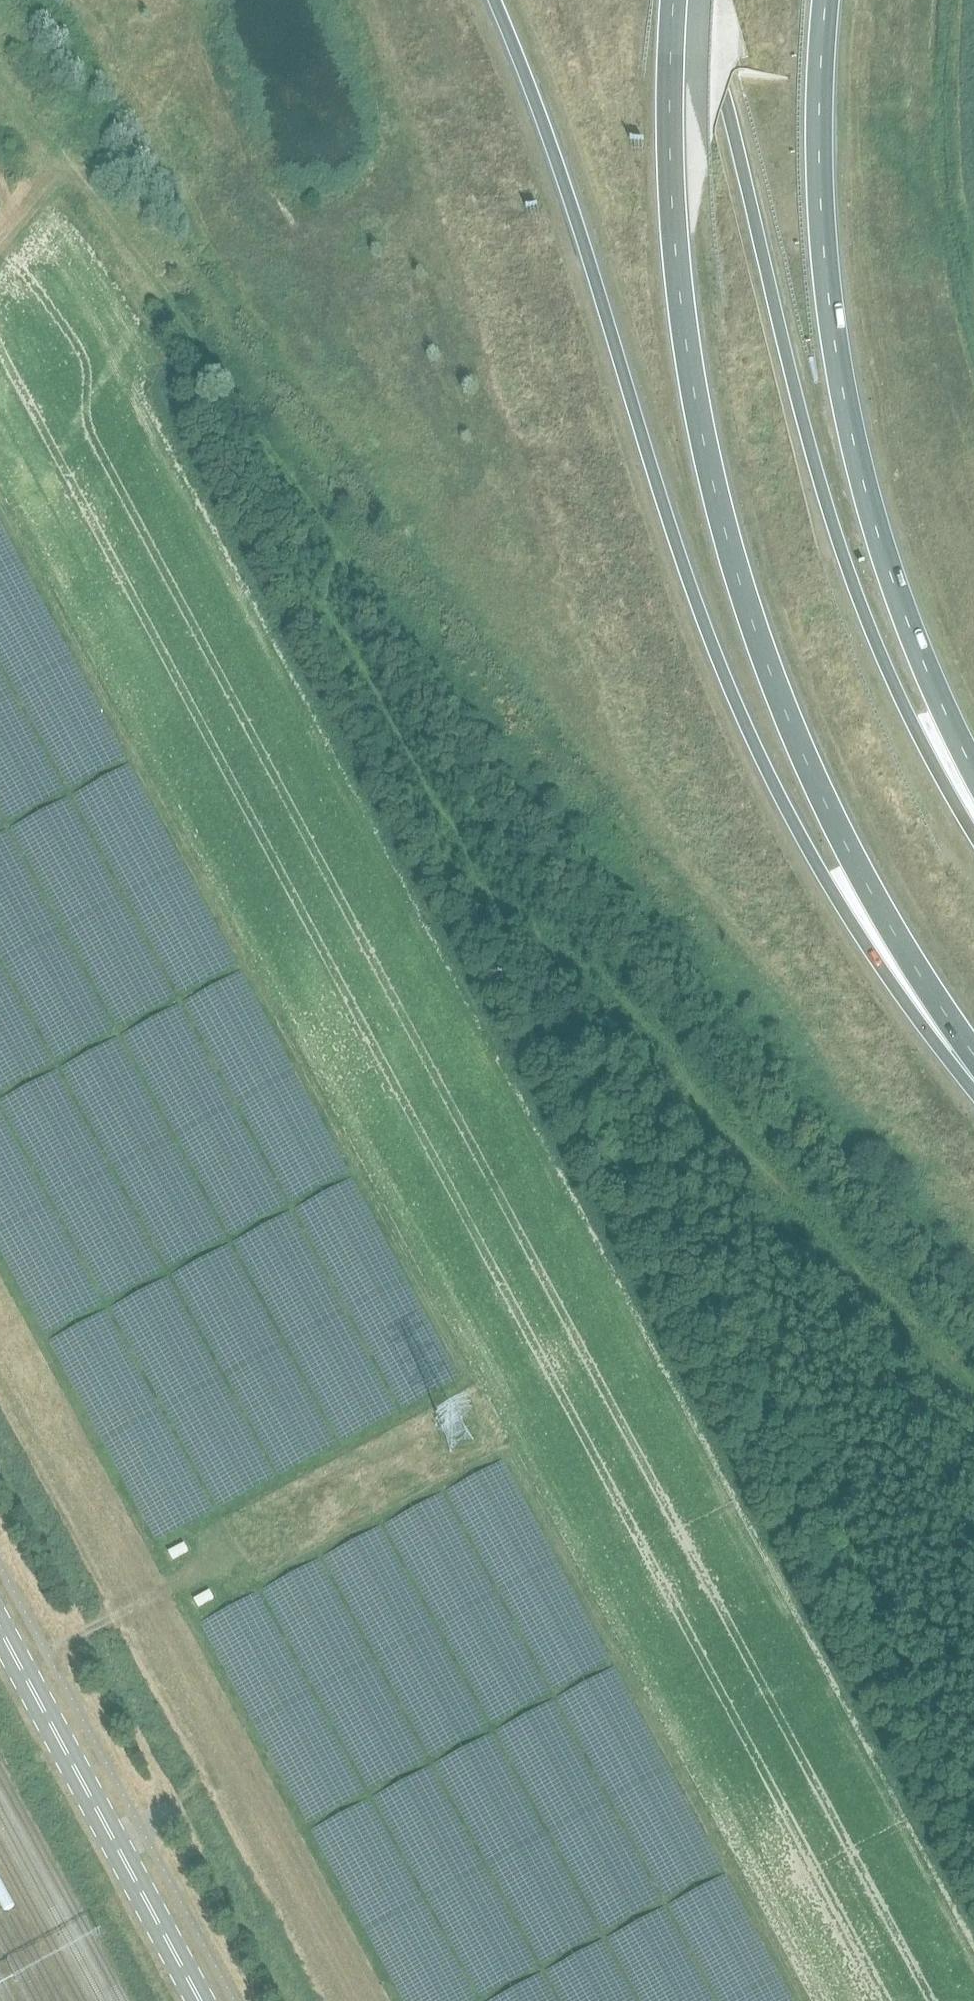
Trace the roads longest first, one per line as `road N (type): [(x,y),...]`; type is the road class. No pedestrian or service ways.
road 1 (trunk): [(494,0),(546,127),(695,602),(769,776),(868,947),(973,1063)]
road 2 (trunk): [(674,0),(675,248),(694,392),(728,543),(770,673),(823,800),(923,981),(973,1053)]
road 3 (trunk): [(973,833),(879,653),(823,500),(698,0)]
road 4 (trunk): [(973,770),(895,591),(853,442),(822,220),(826,0)]
road 5 (secondary): [(202,2000),(0,1625)]

